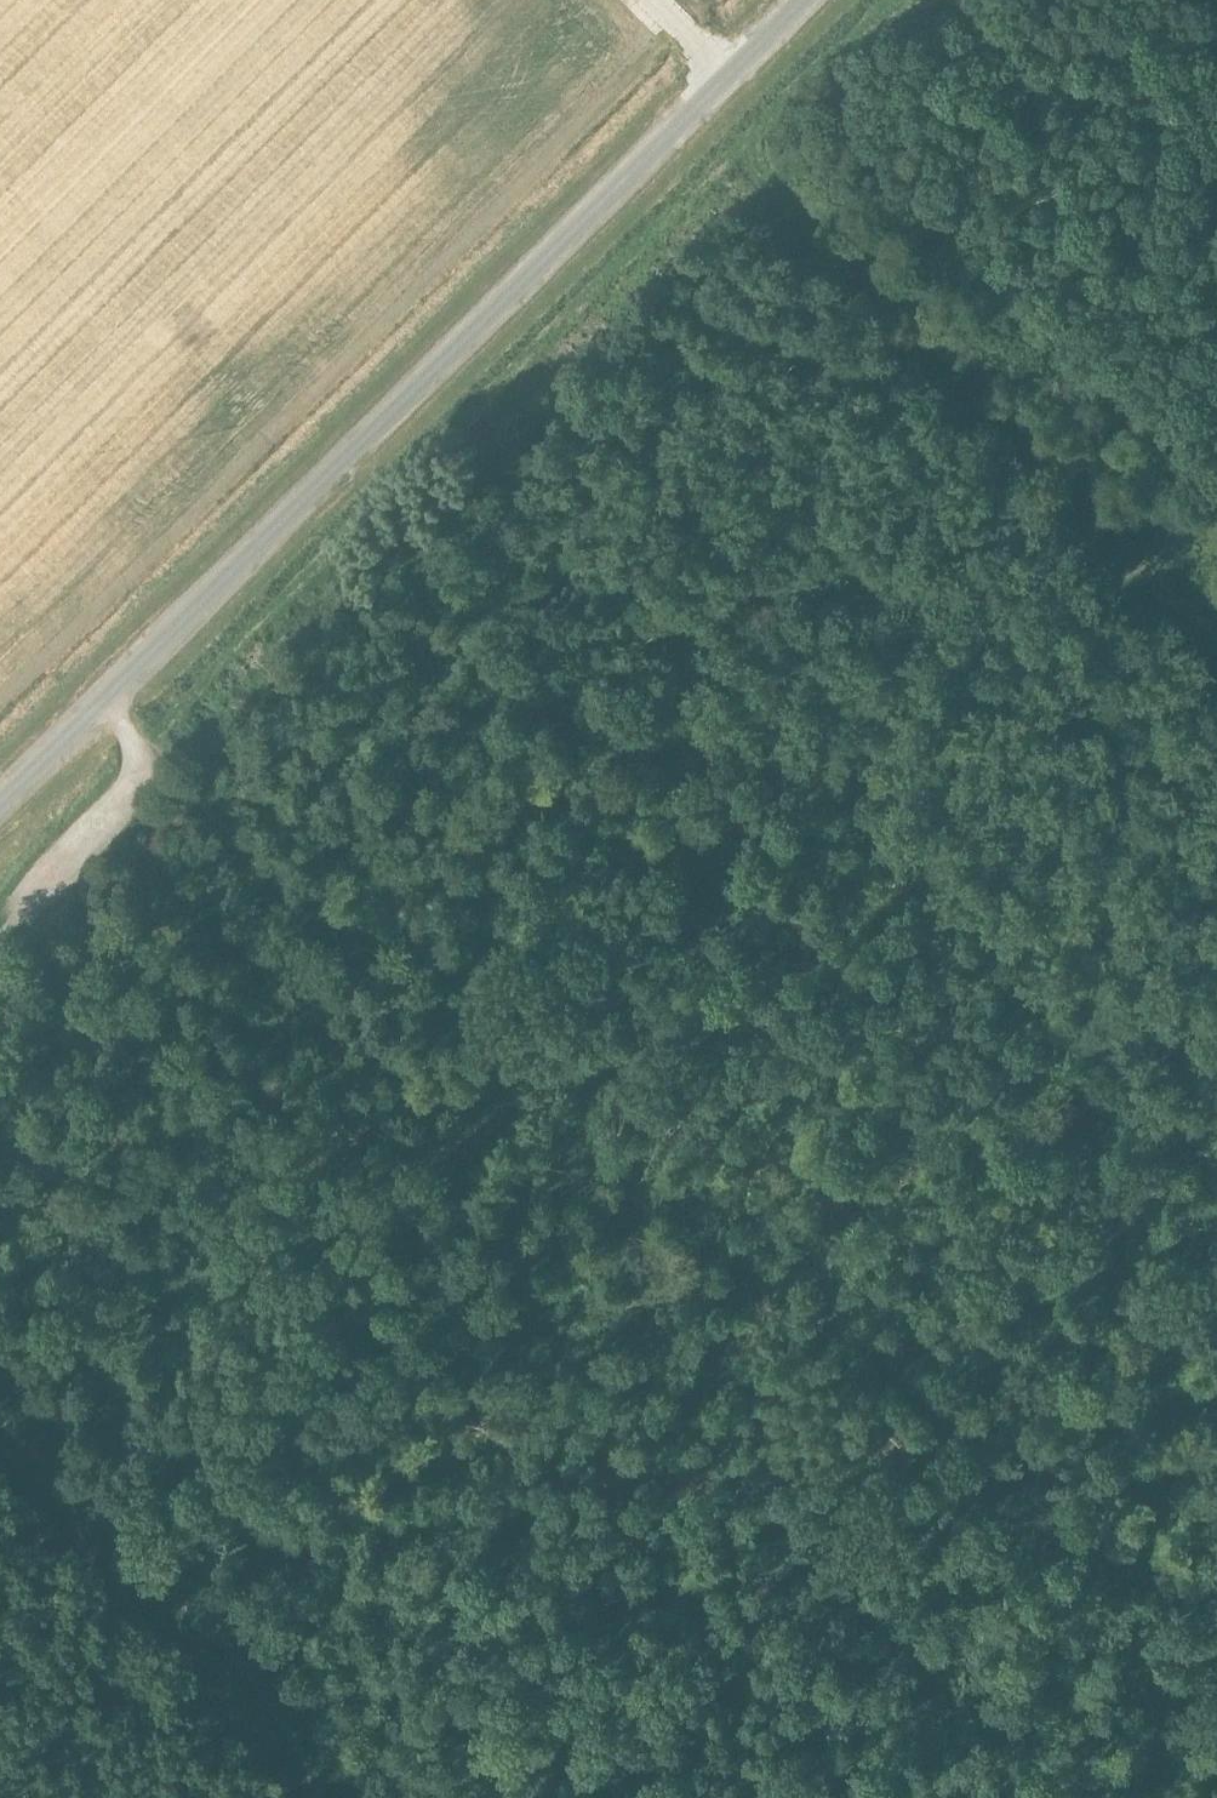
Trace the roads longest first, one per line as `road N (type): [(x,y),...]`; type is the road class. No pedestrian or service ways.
road 1 (unclassified): [(0,806),(804,0)]
road 2 (track): [(103,704),(153,764),(149,792),(0,941)]

